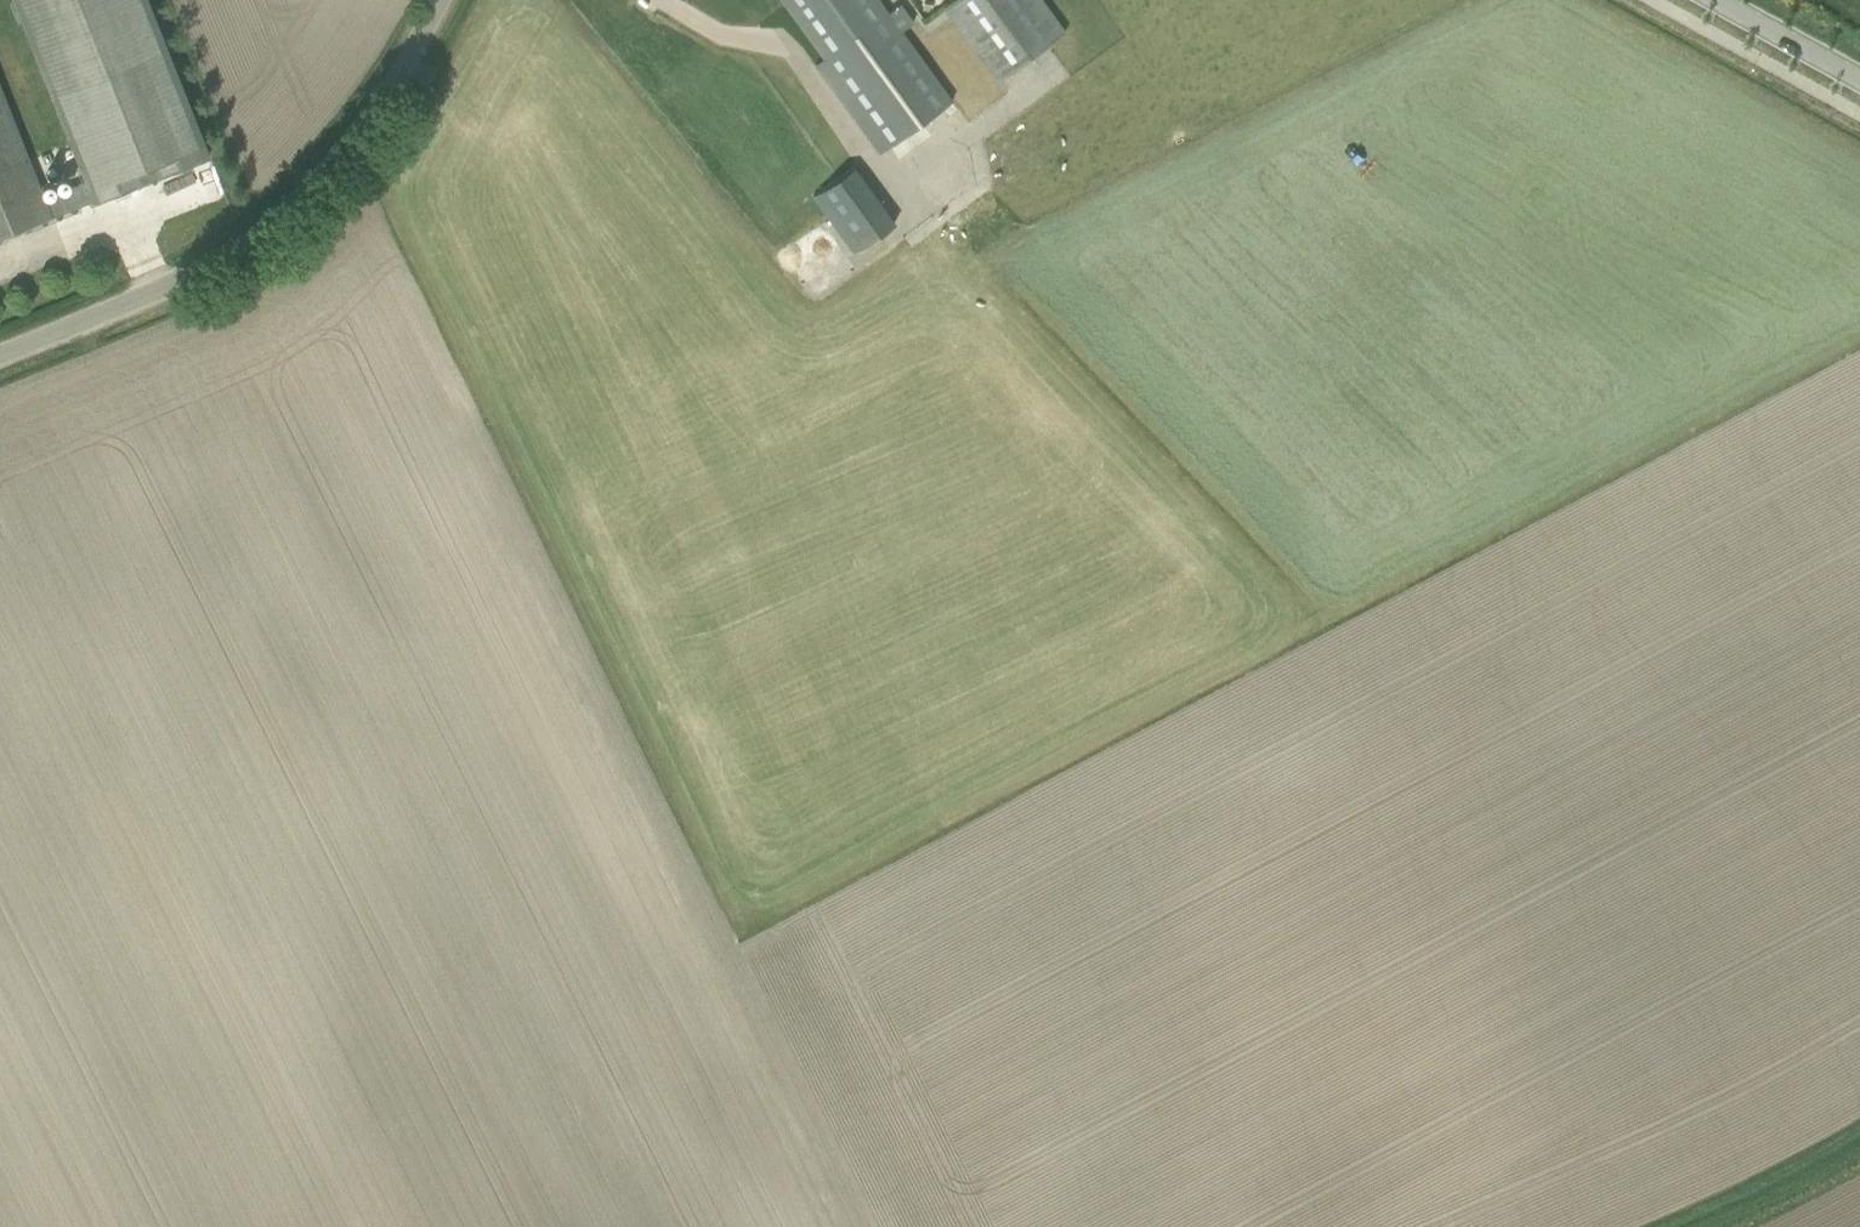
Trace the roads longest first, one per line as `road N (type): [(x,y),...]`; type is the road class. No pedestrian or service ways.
road 1 (unclassified): [(0,355),(148,295),(266,228),(363,127),(442,0)]
road 2 (tertiary): [(1859,80),(1714,0)]

